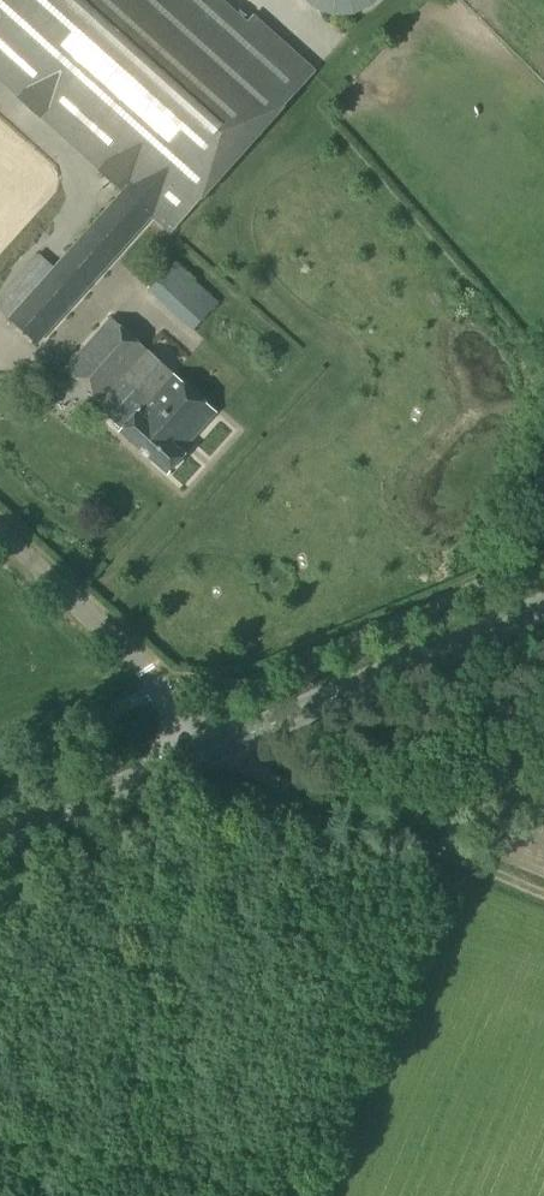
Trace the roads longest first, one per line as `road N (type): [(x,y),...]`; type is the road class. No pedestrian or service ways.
road 1 (unclassified): [(543,907),(248,772),(219,751)]
road 2 (tertiary): [(219,751),(543,612)]
road 3 (unclassified): [(219,751),(0,538)]
road 4 (tertiary): [(0,845),(219,751)]

